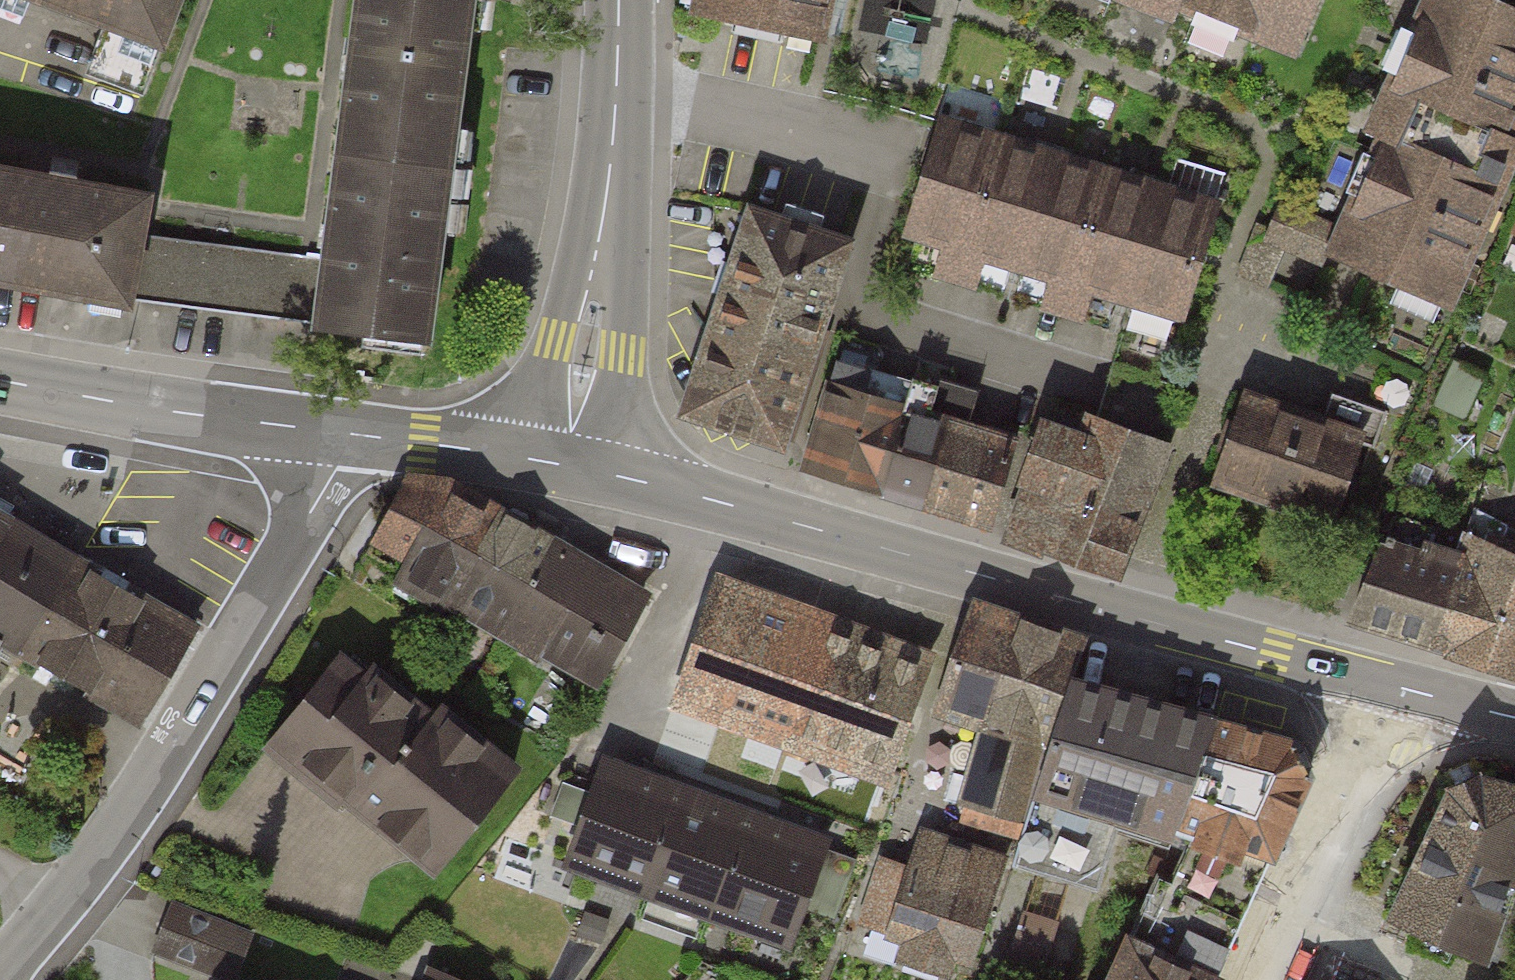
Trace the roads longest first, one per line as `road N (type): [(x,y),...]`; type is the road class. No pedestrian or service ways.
road 1 (tertiary): [(1392,686),(566,465)]
road 2 (residential): [(0,979),(99,862),(186,733),(337,467),(343,434)]
road 3 (tertiary): [(619,0),(610,192),(566,465)]
road 4 (tertiary): [(343,434),(0,380)]
road 5 (tertiary): [(1392,686),(1263,979)]
road 6 (tertiary): [(566,465),(343,434)]
road 7 (residential): [(1392,686),(1514,718)]

